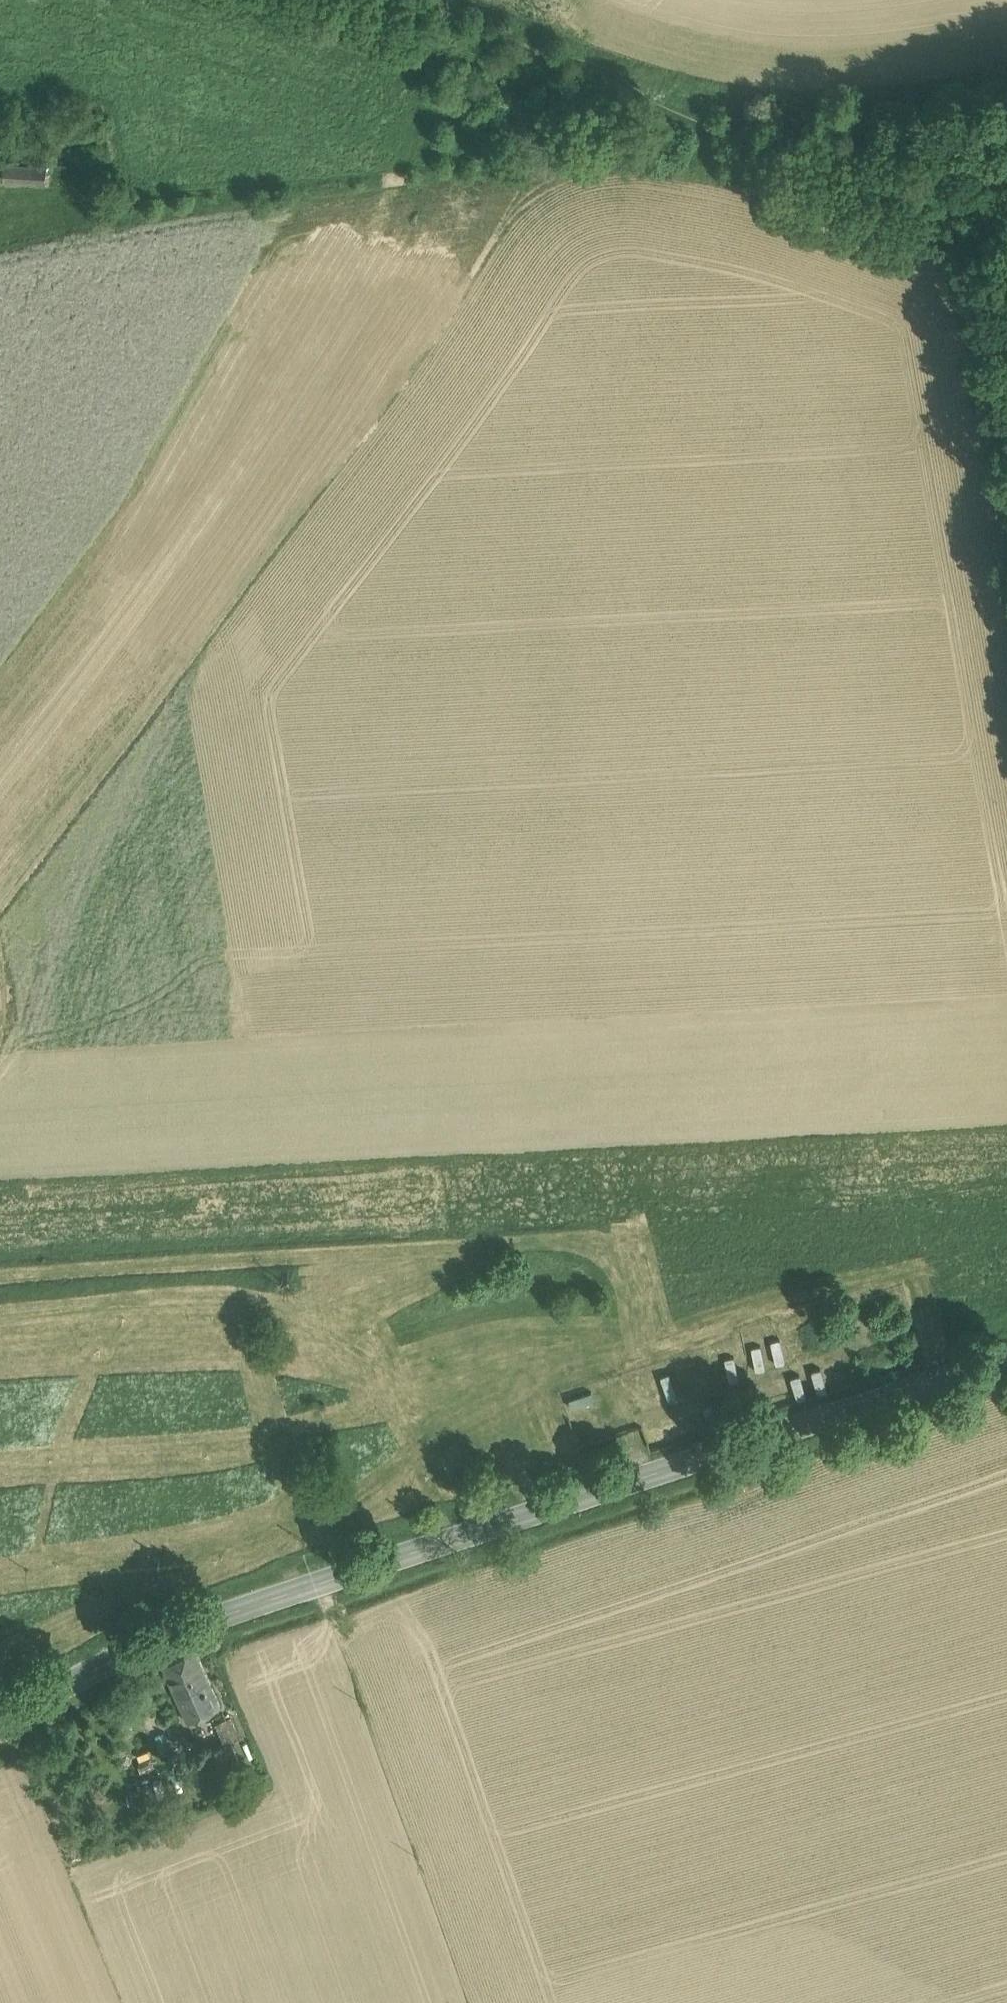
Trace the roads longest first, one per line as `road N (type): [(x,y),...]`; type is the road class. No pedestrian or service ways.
road 1 (secondary): [(1006,1355),(225,1614),(97,1667),(0,1727)]

